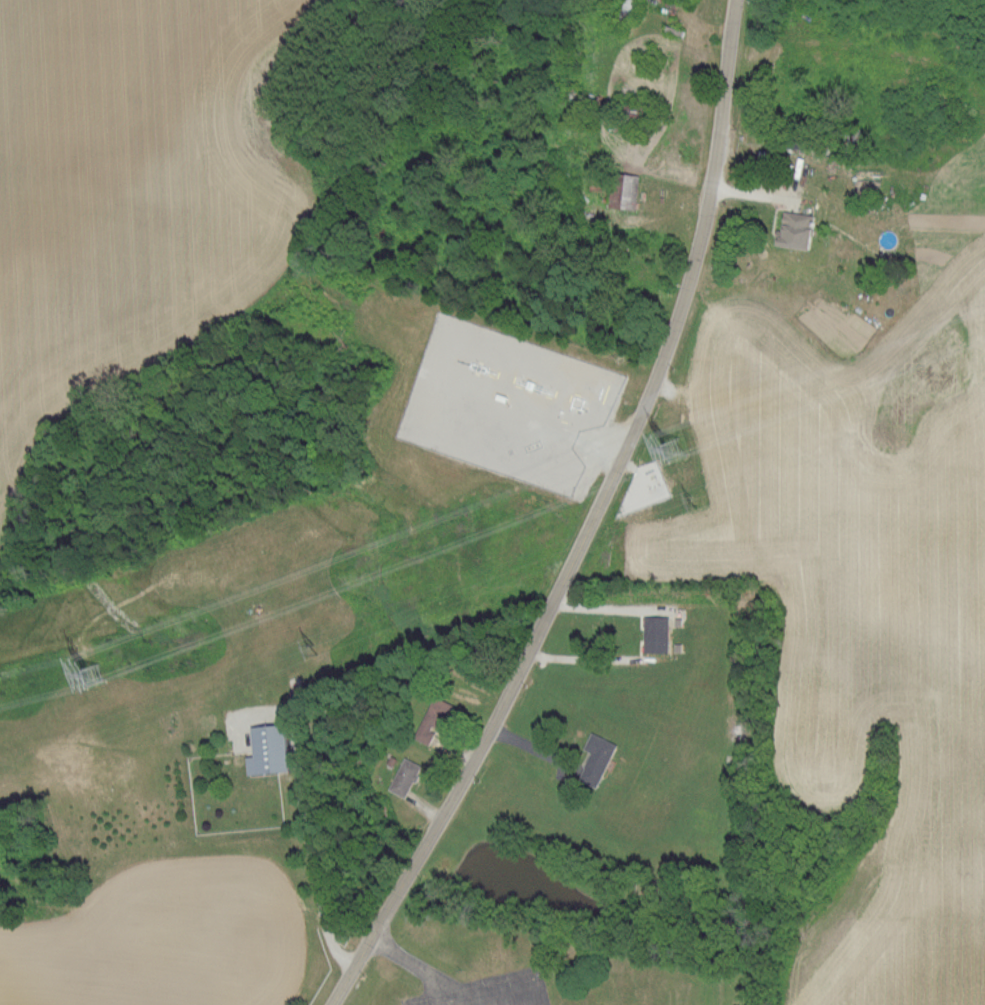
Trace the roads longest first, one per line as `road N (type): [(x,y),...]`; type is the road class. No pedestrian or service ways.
road 1 (tertiary): [(333,1004),(495,724),(643,411),(713,186),(736,0)]

